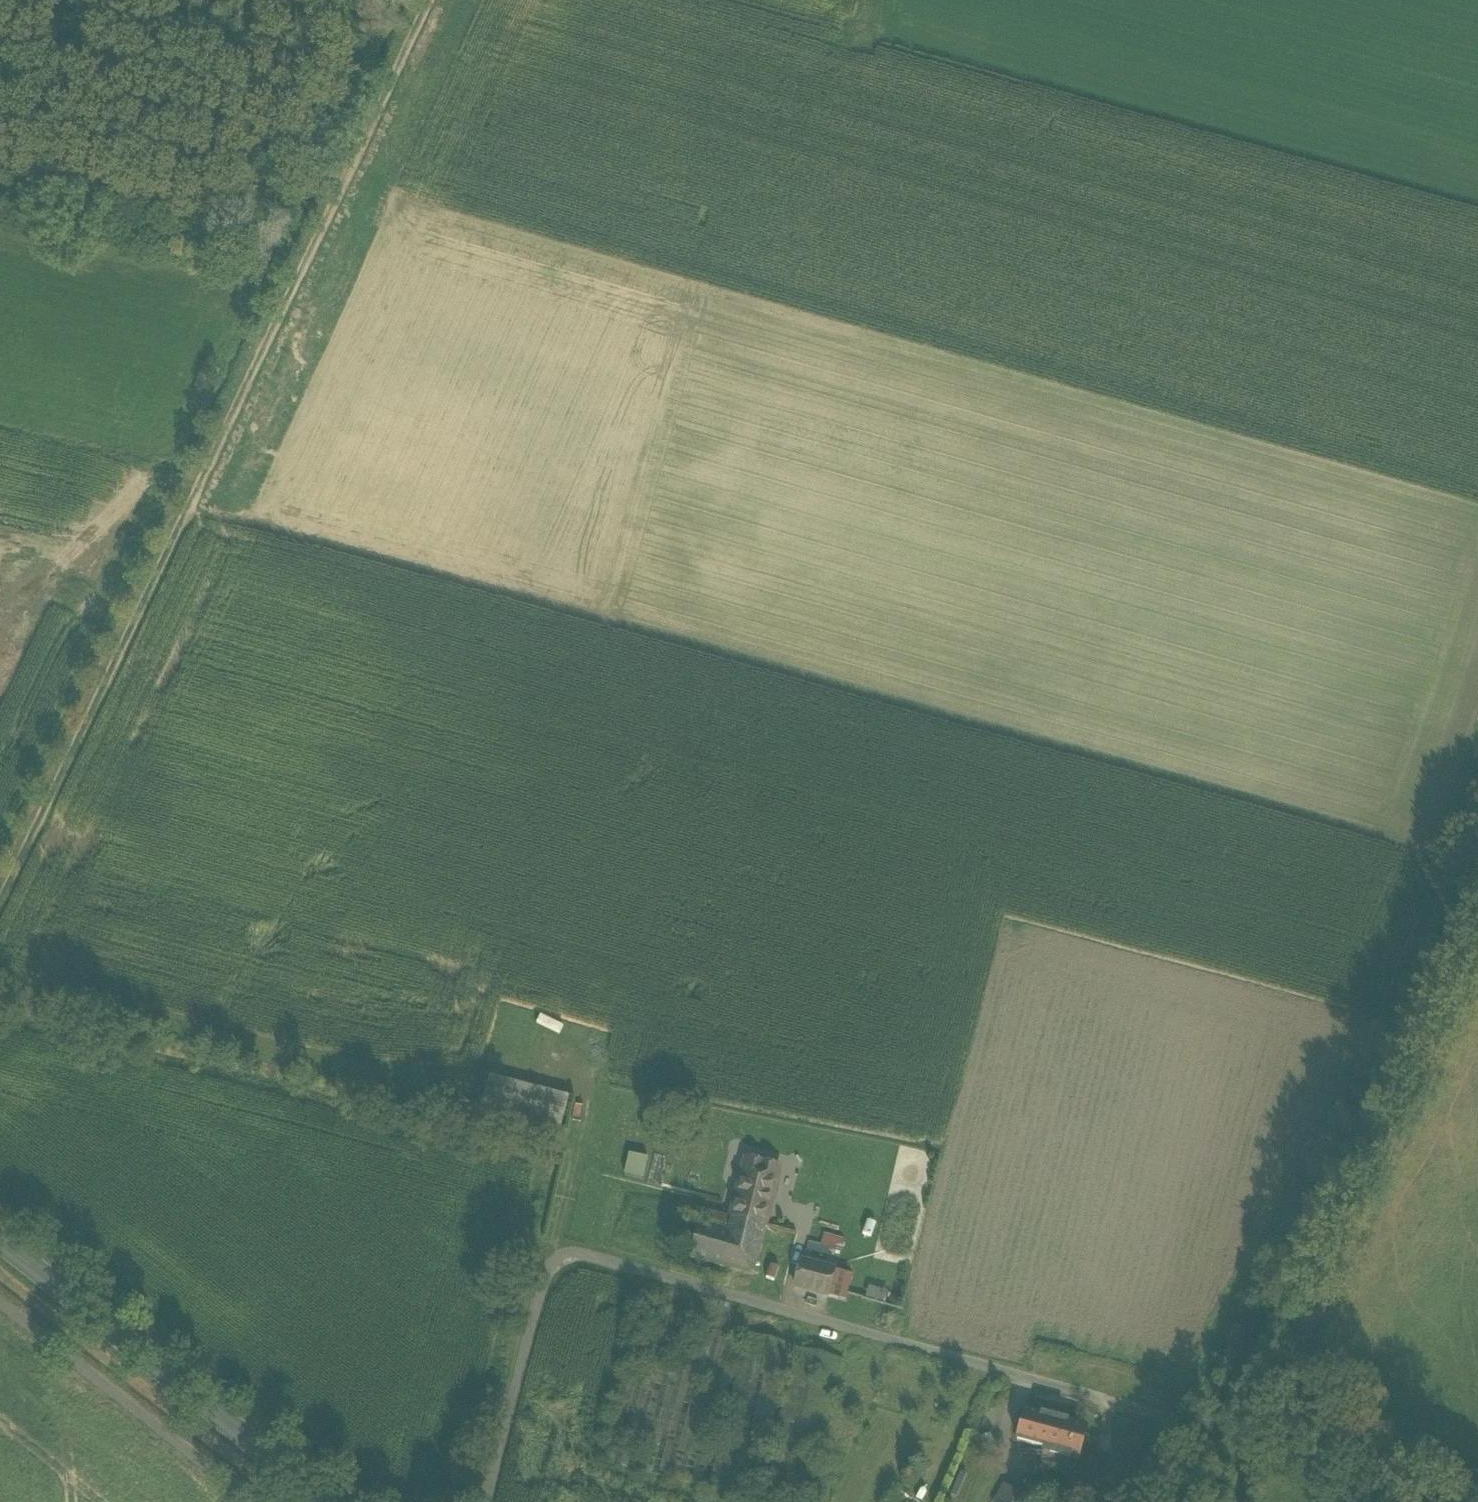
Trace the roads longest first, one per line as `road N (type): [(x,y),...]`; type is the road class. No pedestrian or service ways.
road 1 (track): [(427,0),(0,898)]
road 2 (track): [(1219,1501),(1477,965)]
road 3 (tertiary): [(0,1240),(329,1501)]

